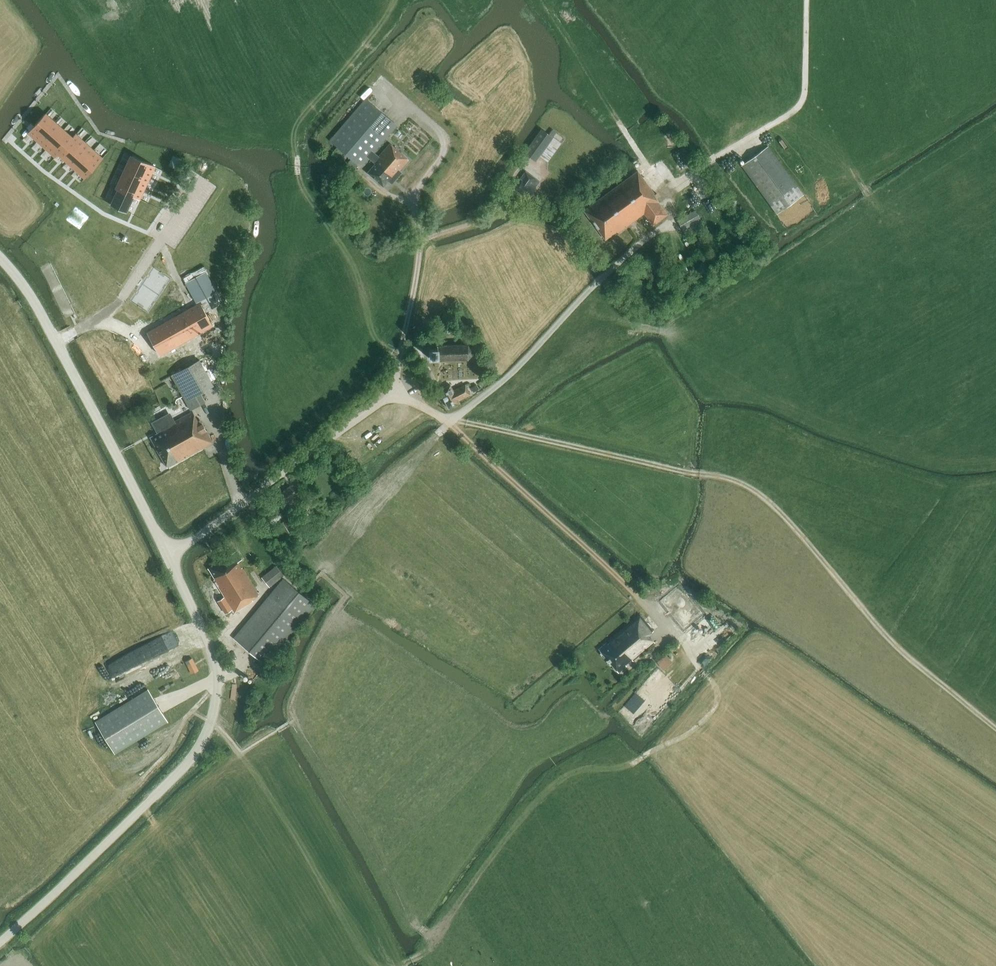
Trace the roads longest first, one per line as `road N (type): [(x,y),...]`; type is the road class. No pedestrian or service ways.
road 1 (track): [(452,417),(745,484),(787,519),(900,650),(995,729)]
road 2 (tertiary): [(0,943),(169,783),(205,737),(216,665),(167,554)]
road 3 (tertiary): [(167,554),(30,296),(0,258)]
road 4 (unclassified): [(452,417),(407,400),(384,401),(212,526)]
road 5 (track): [(662,192),(800,104),(807,0)]
road 6 (track): [(643,757),(713,711),(716,686),(707,677)]
road 7 (track): [(216,686),(184,719),(168,752),(141,773)]

